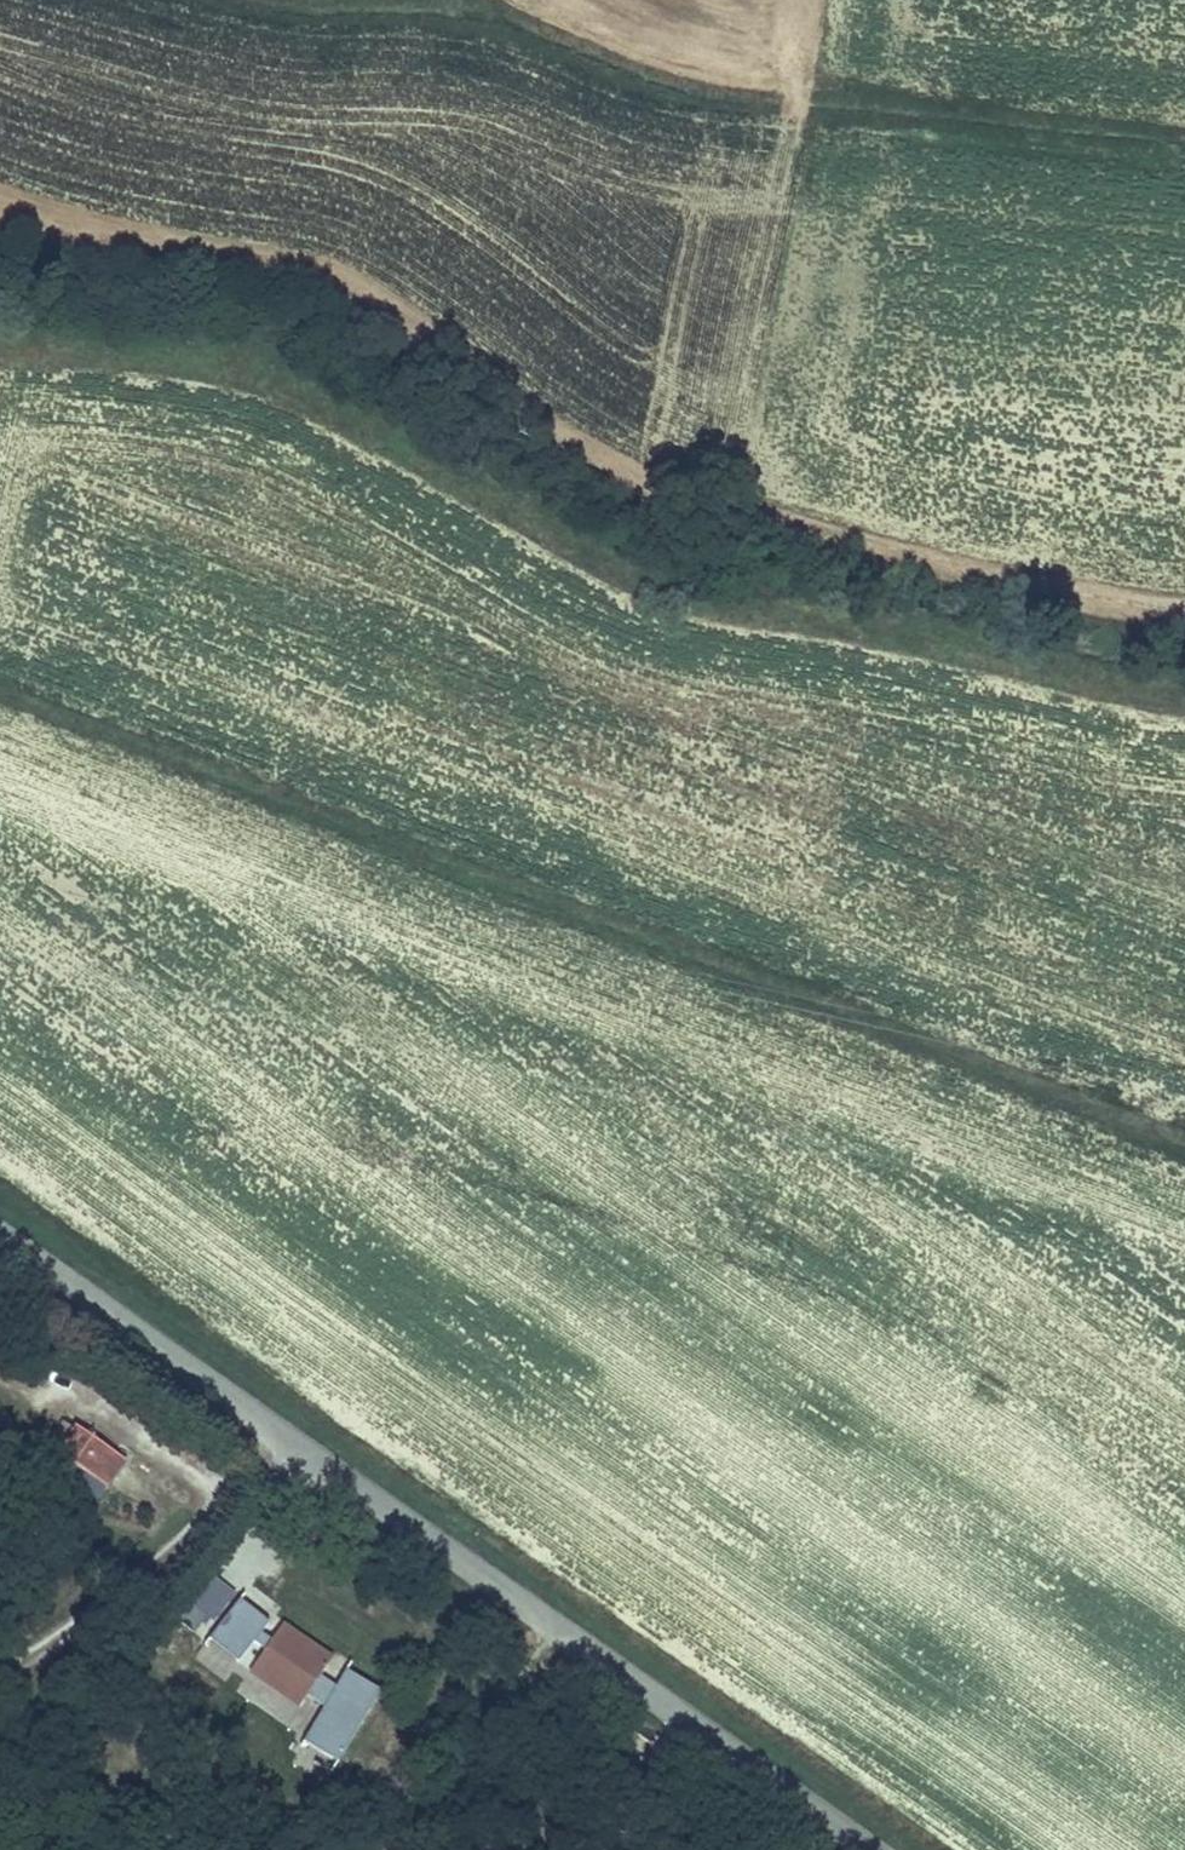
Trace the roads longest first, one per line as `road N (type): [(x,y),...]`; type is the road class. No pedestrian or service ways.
road 1 (tertiary): [(868,1849),(0,1236)]

